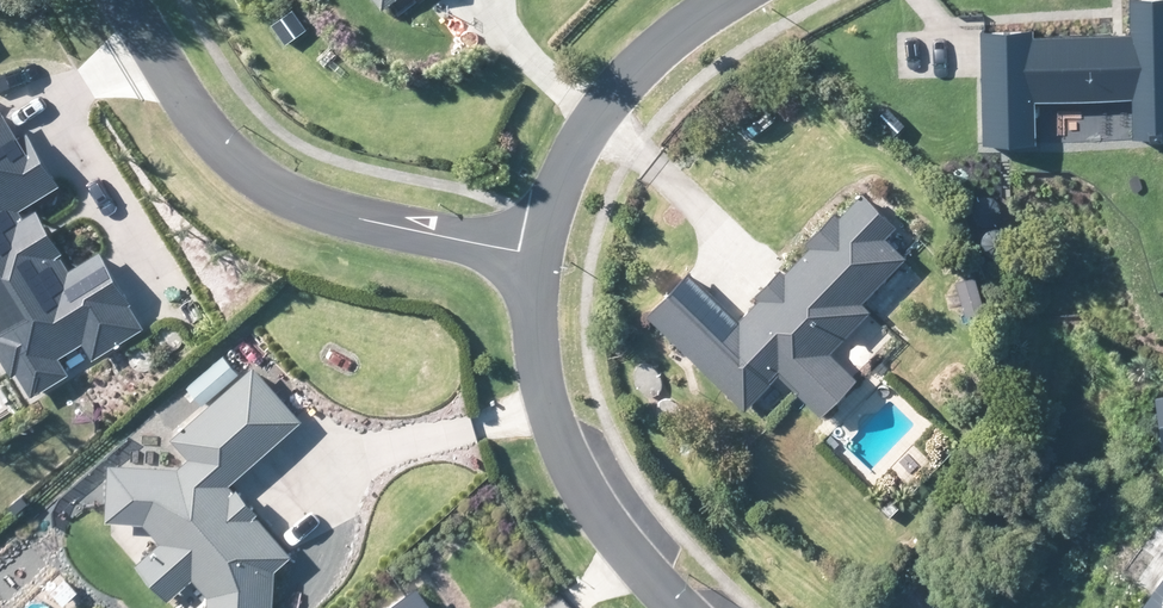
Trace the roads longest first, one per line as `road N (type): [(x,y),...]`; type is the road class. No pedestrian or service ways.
road 1 (residential): [(122,0),(215,139),(288,201),(539,260)]
road 2 (residential): [(678,607),(607,521),(567,451),(541,339),(539,260)]
road 3 (residential): [(539,260),(556,196),(598,116),(663,47),(736,0)]

